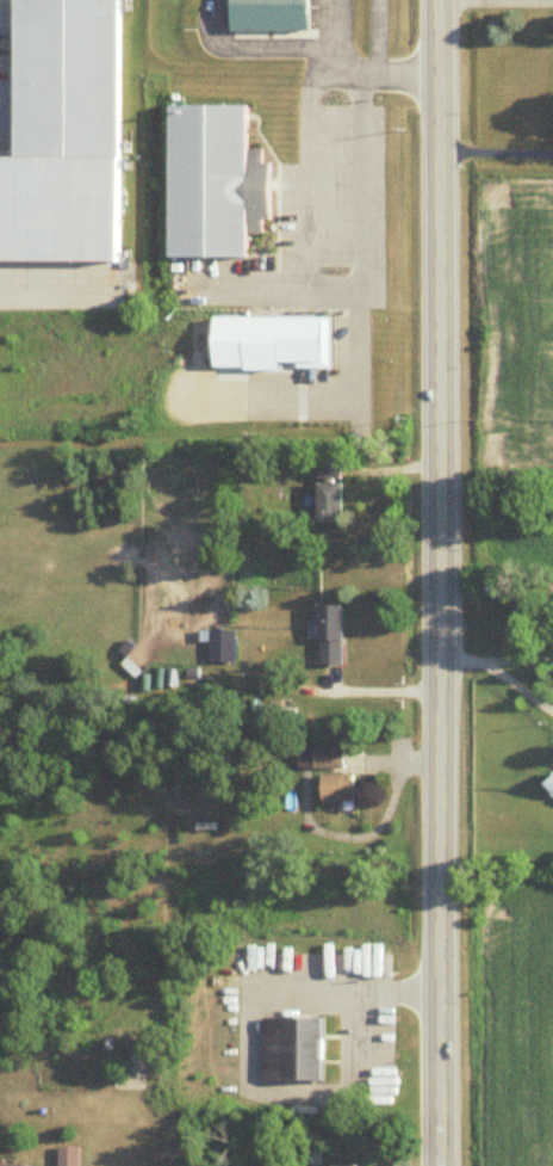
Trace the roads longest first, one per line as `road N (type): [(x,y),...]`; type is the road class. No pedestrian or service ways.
road 1 (secondary): [(445,1165),(441,0)]

